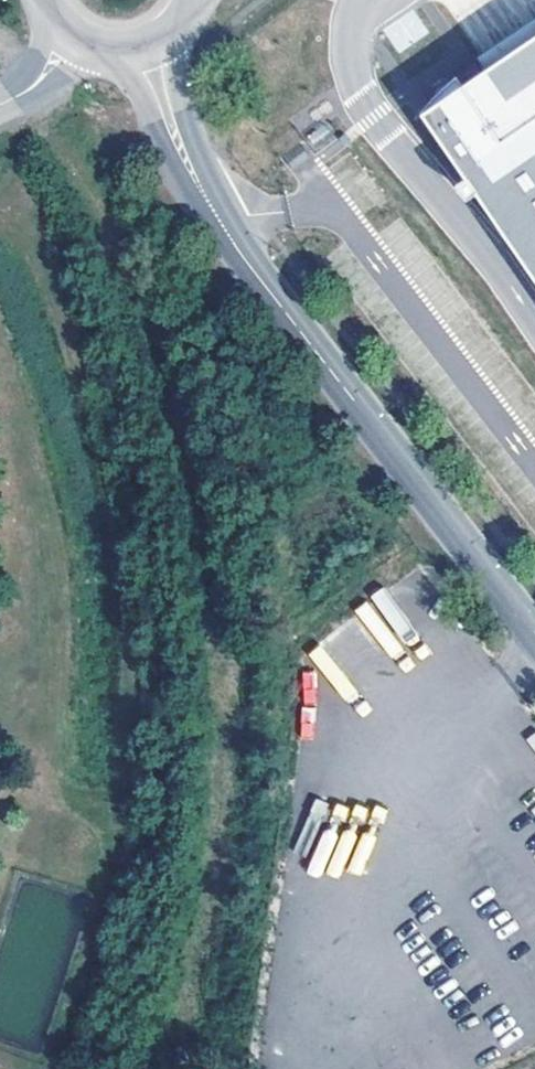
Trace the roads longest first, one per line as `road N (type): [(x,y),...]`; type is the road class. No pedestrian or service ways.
road 1 (track): [(0,44),(29,81),(120,247),(156,335),(198,517),(216,752),(200,922),(162,1068)]
road 2 (unclassified): [(187,161),(242,266),(534,641)]
road 3 (unclassified): [(187,161),(178,22)]
road 4 (unclassified): [(117,50),(156,123),(187,161)]

